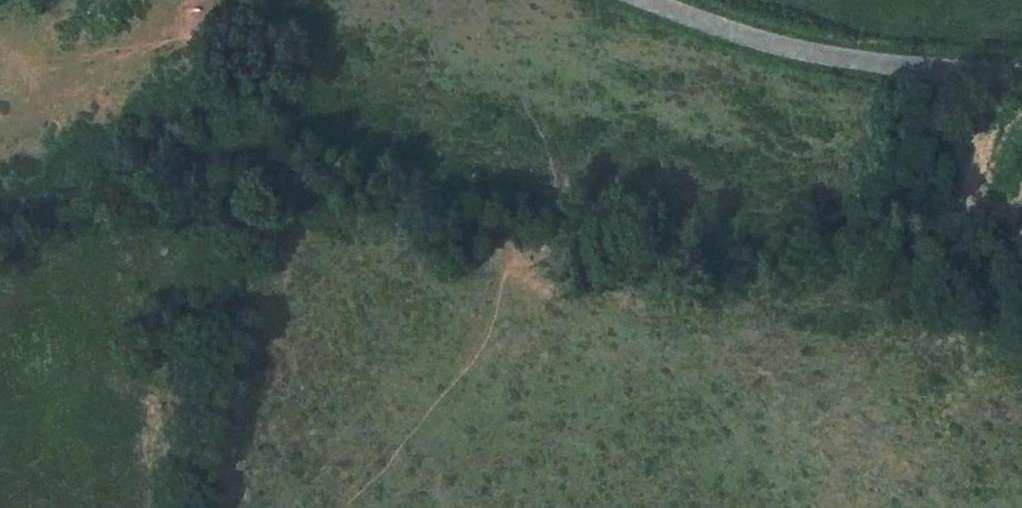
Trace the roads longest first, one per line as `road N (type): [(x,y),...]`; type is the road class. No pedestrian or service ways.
road 1 (unclassified): [(1021,73),(861,61),(721,30),(645,0)]

